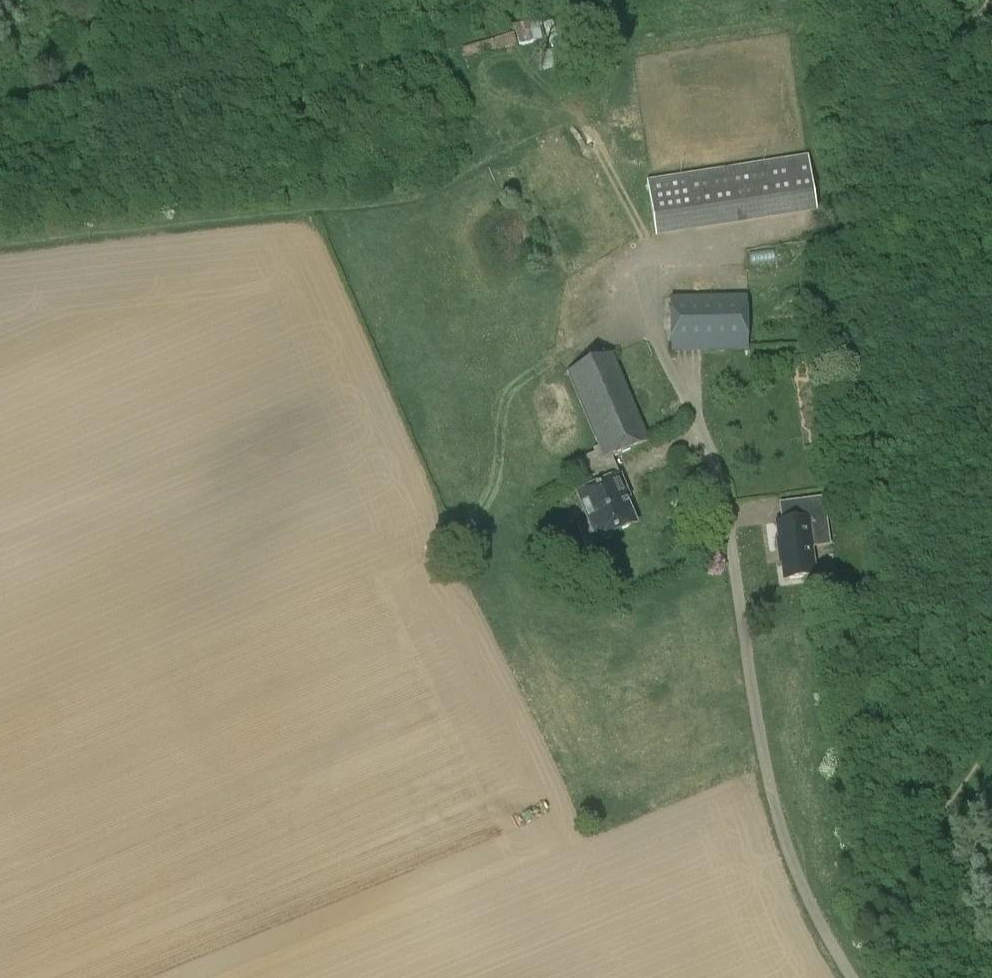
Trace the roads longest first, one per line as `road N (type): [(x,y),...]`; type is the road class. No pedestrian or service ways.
road 1 (unclassified): [(855,977),(792,869),(767,798),(724,518)]

